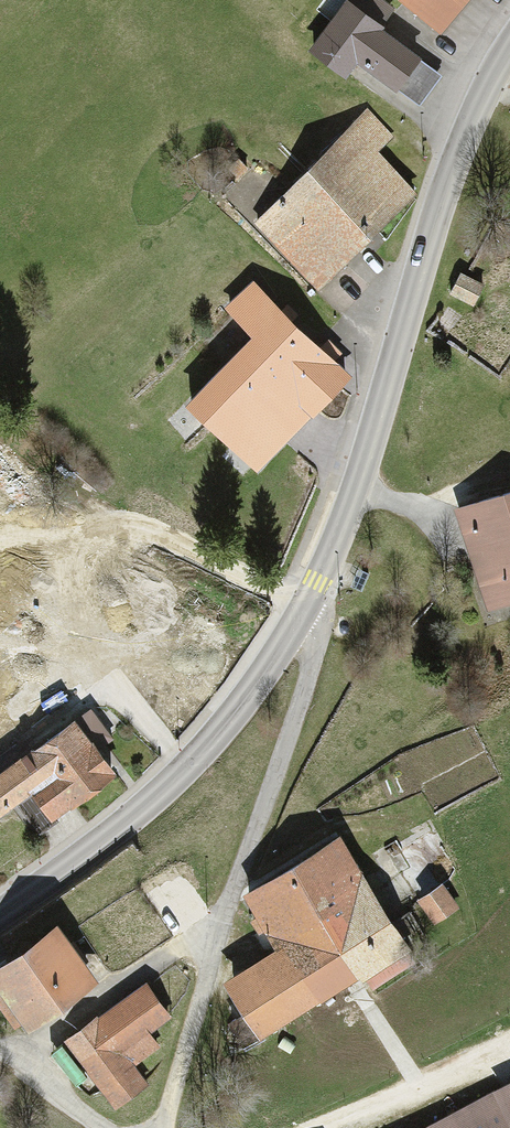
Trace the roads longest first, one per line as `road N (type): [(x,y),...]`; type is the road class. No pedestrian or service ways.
road 1 (tertiary): [(509,47),(452,167),(348,513),(298,624)]
road 2 (residential): [(298,624),(317,649),(158,1127)]
road 3 (tertiary): [(298,624),(186,768),(0,914)]
road 4 (residential): [(97,1127),(48,1097),(0,1051)]

